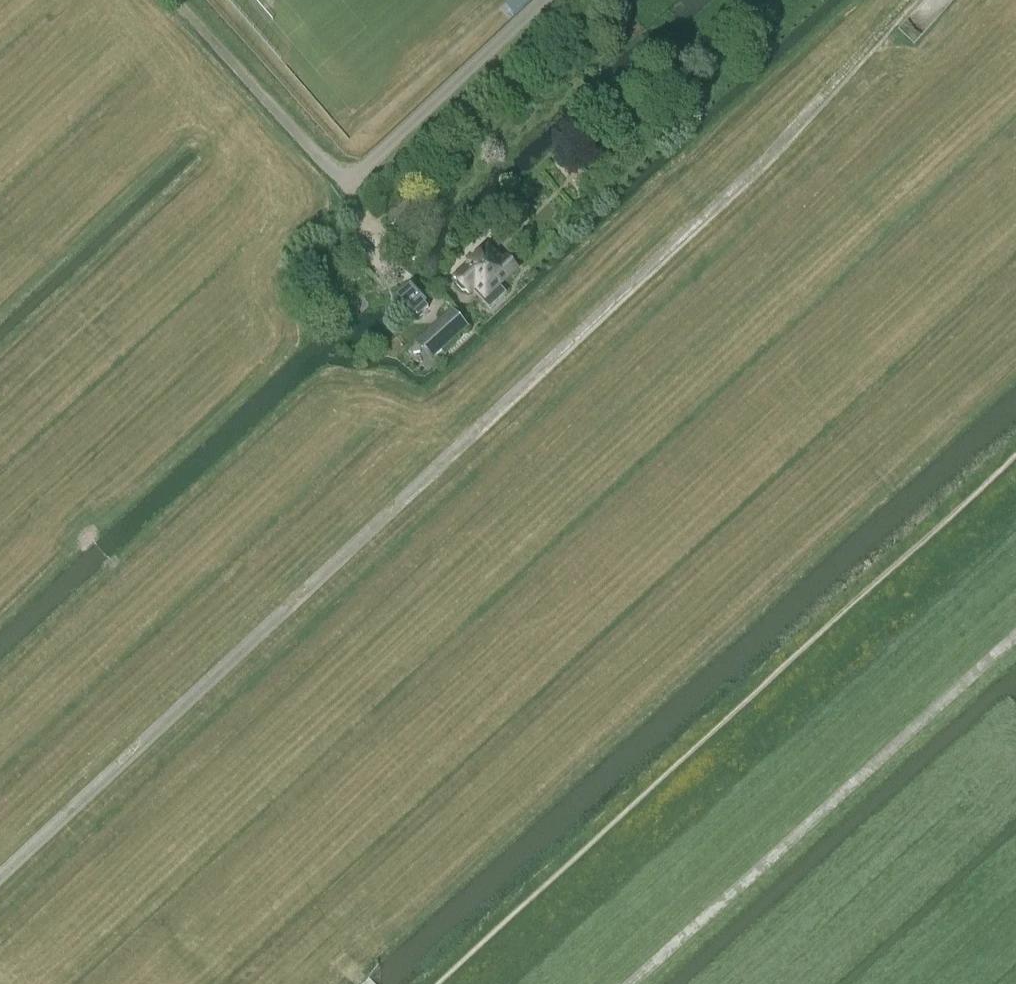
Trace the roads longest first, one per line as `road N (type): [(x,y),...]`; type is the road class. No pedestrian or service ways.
road 1 (track): [(0,876),(690,234),(915,0)]
road 2 (track): [(631,983),(1015,635)]

